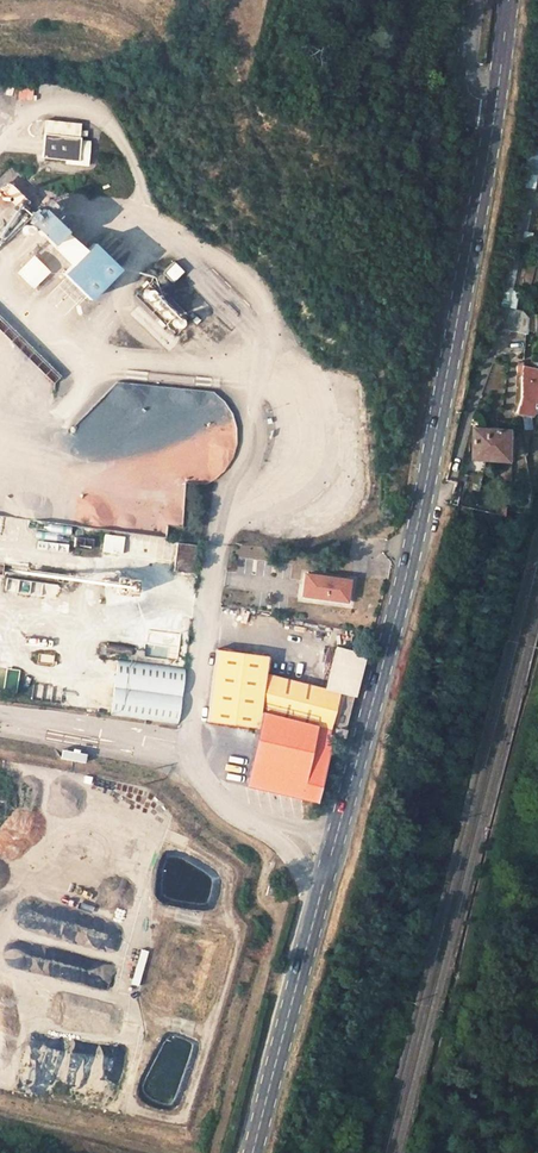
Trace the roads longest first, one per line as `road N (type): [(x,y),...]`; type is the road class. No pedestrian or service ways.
road 1 (secondary): [(509,0),(421,508),(253,1152)]

